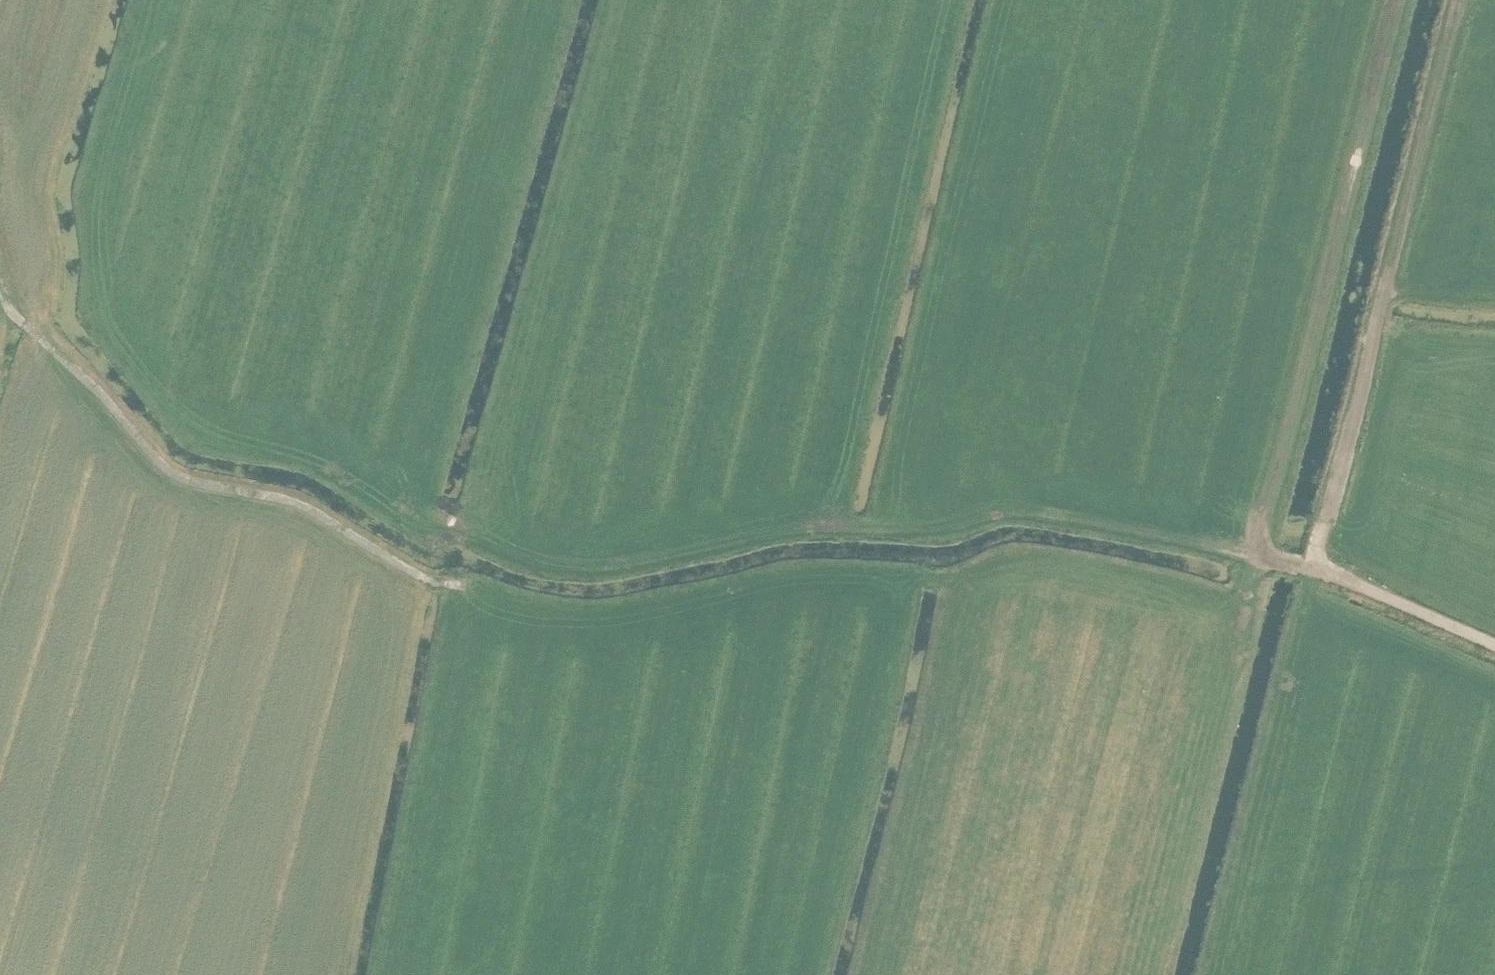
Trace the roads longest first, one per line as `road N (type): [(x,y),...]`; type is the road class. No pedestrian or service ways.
road 1 (track): [(0,286),(13,313),(176,476),(289,501),(418,576),(448,583)]

